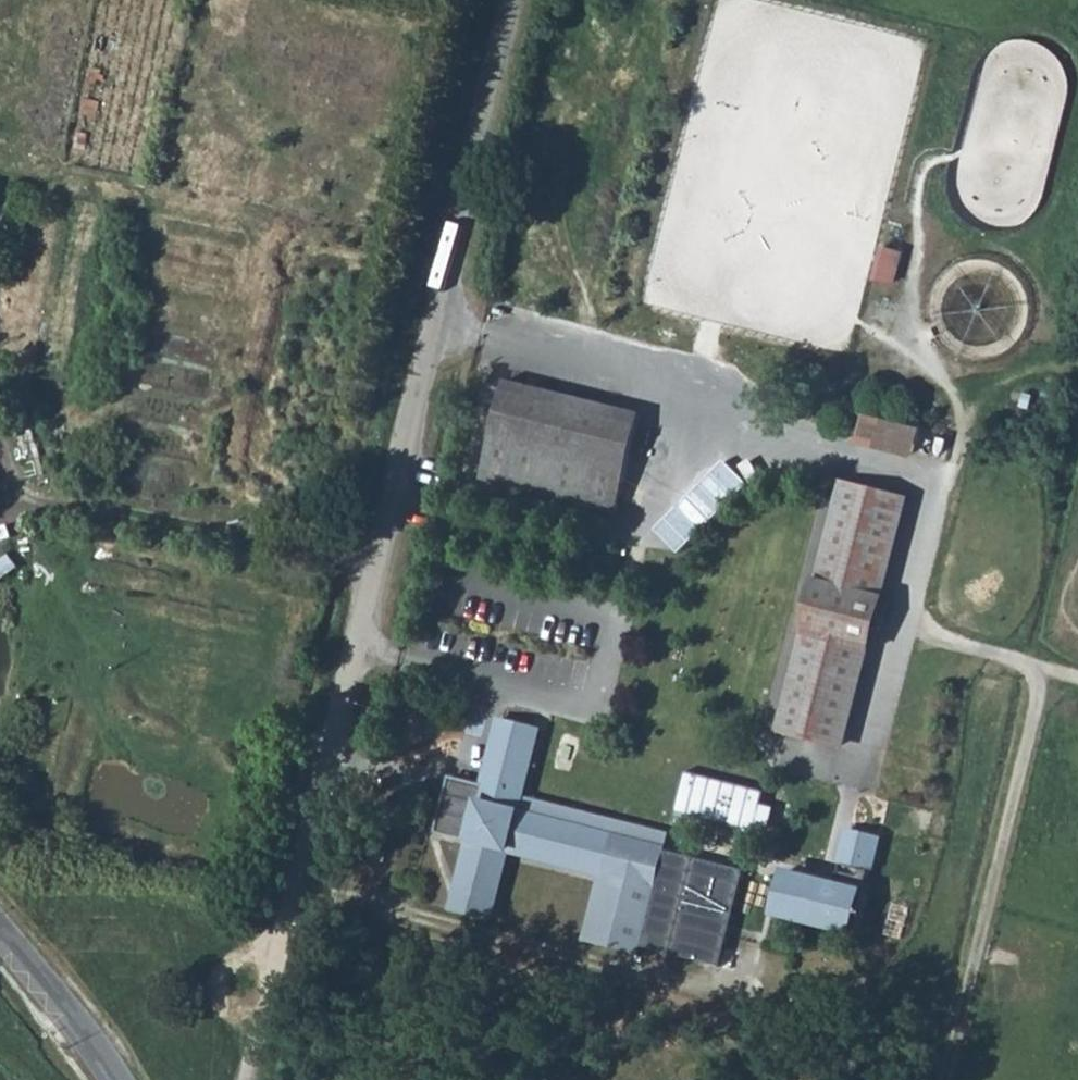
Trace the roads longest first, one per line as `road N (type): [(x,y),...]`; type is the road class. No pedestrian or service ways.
road 1 (residential): [(505,0),(268,1031)]
road 2 (track): [(943,1048),(302,885)]
road 3 (track): [(934,1079),(984,914),(1044,665)]
road 4 (track): [(379,559),(20,493)]
road 5 (tertiary): [(0,928),(118,1079)]
road 6 (track): [(1077,675),(900,626)]

